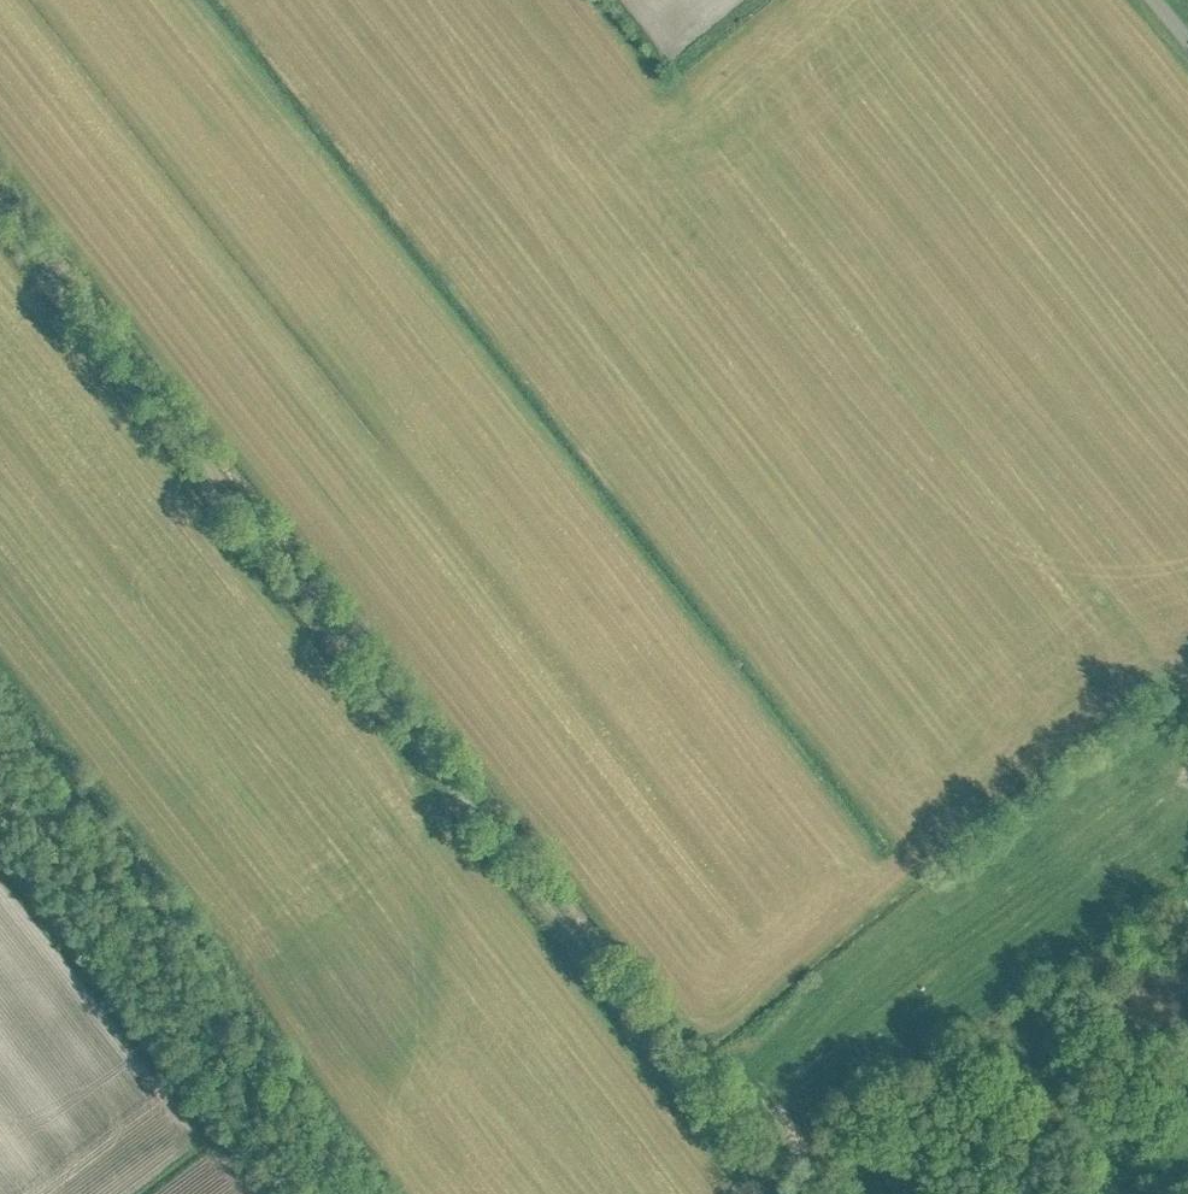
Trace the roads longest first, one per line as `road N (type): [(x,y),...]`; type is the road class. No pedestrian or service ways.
road 1 (track): [(761,1191),(0,216)]

